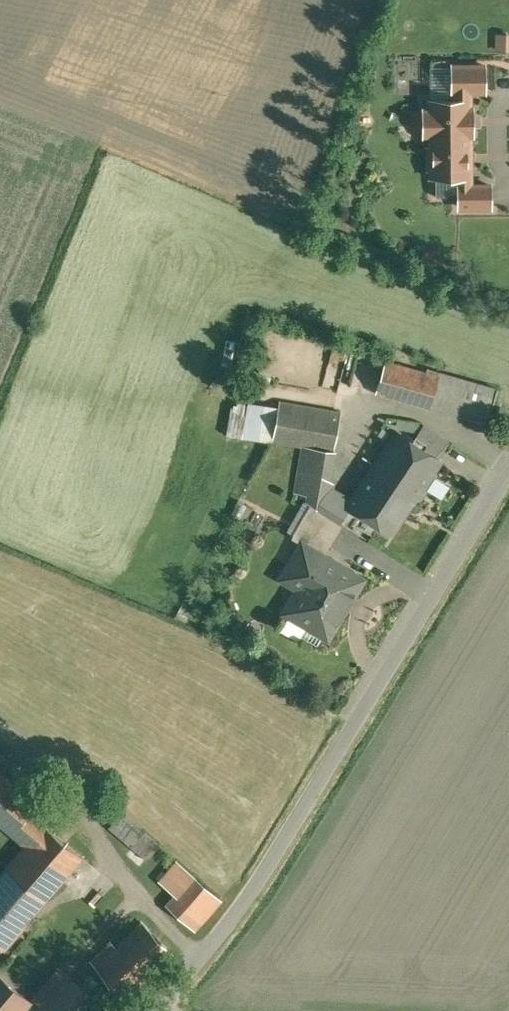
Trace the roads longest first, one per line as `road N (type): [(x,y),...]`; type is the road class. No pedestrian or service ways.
road 1 (tertiary): [(165,1010),(240,910),(508,472)]

